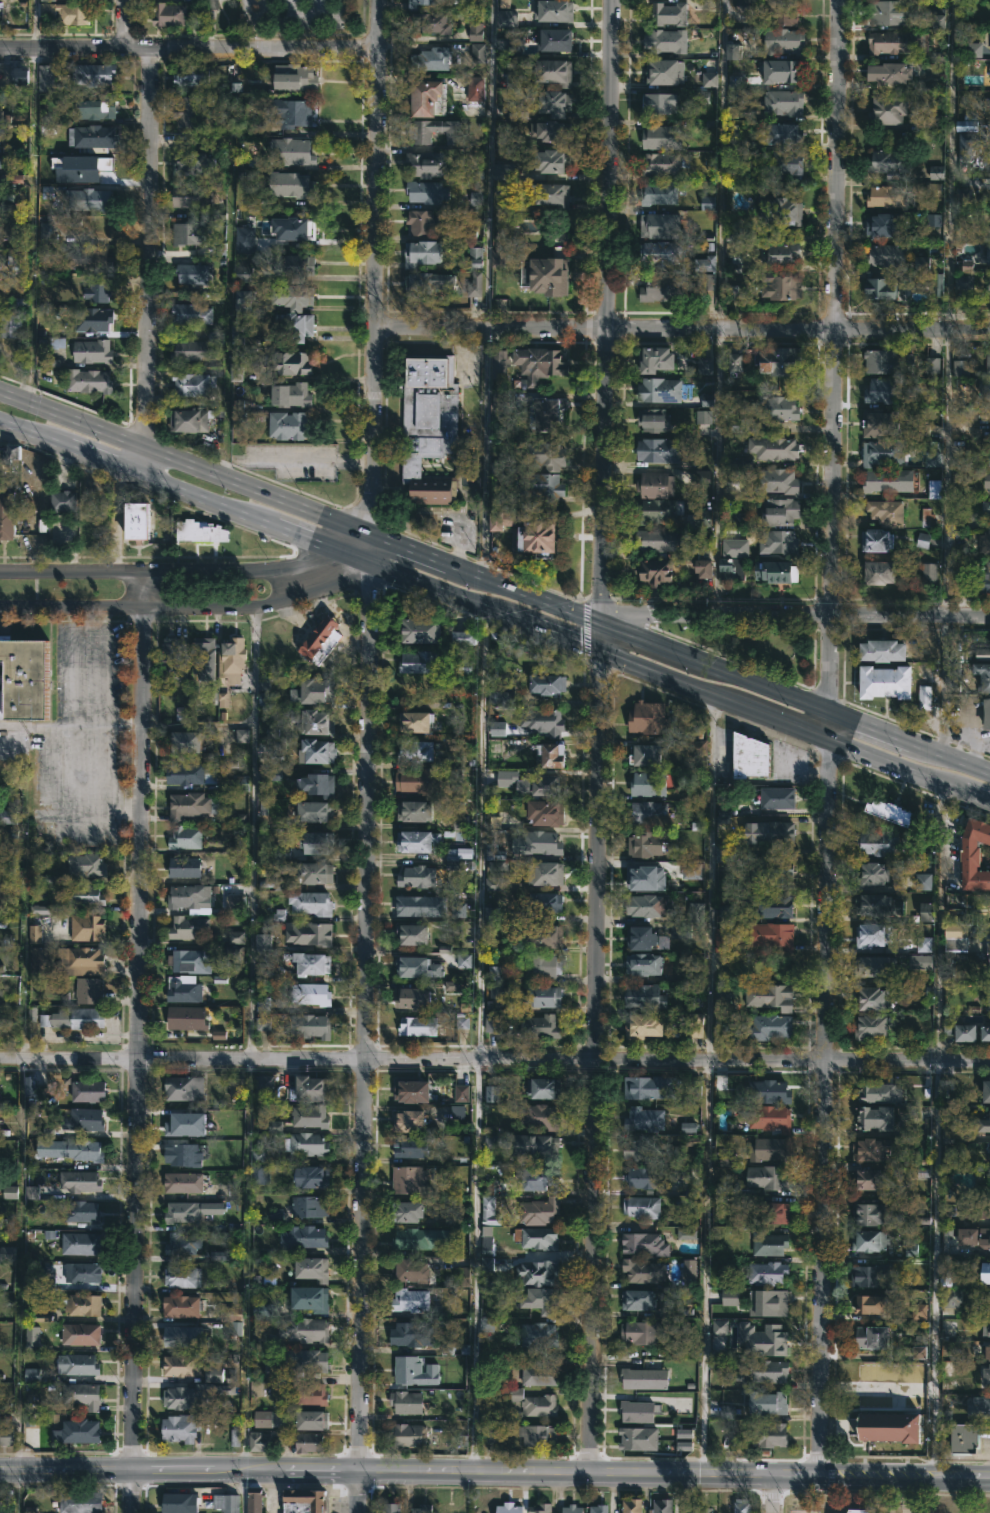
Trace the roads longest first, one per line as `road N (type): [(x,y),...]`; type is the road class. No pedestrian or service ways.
road 1 (tertiary): [(989,1479),(0,1469)]
road 2 (residential): [(989,1060),(0,1058)]
road 3 (residential): [(370,562),(356,1512)]
road 4 (residential): [(144,570),(133,1512)]
road 5 (residential): [(600,625),(599,1058),(586,1474)]
road 6 (residential): [(819,1478),(830,744)]
road 7 (residential): [(600,625),(612,0)]
road 8 (residential): [(831,615),(841,0)]
road 9 (residential): [(989,329),(375,324)]
road 10 (residential): [(370,537),(375,0)]
road 11 (secondary): [(370,562),(830,744)]
road 12 (secondary): [(830,714),(370,537)]
road 13 (residential): [(141,477),(151,48)]
road 14 (secondary): [(370,537),(0,396)]
road 15 (secondary): [(0,425),(370,562)]
road 16 (tertiary): [(0,606),(271,604),(346,581),(370,562)]
road 17 (residential): [(375,46),(0,46)]
road 18 (tertiary): [(370,562),(0,572)]
road 19 (residential): [(831,615),(632,614),(600,625)]
road 20 (secondary): [(989,774),(830,714)]
road 21 (secondary): [(830,744),(989,803)]
road 22 (residential): [(989,615),(831,615)]

